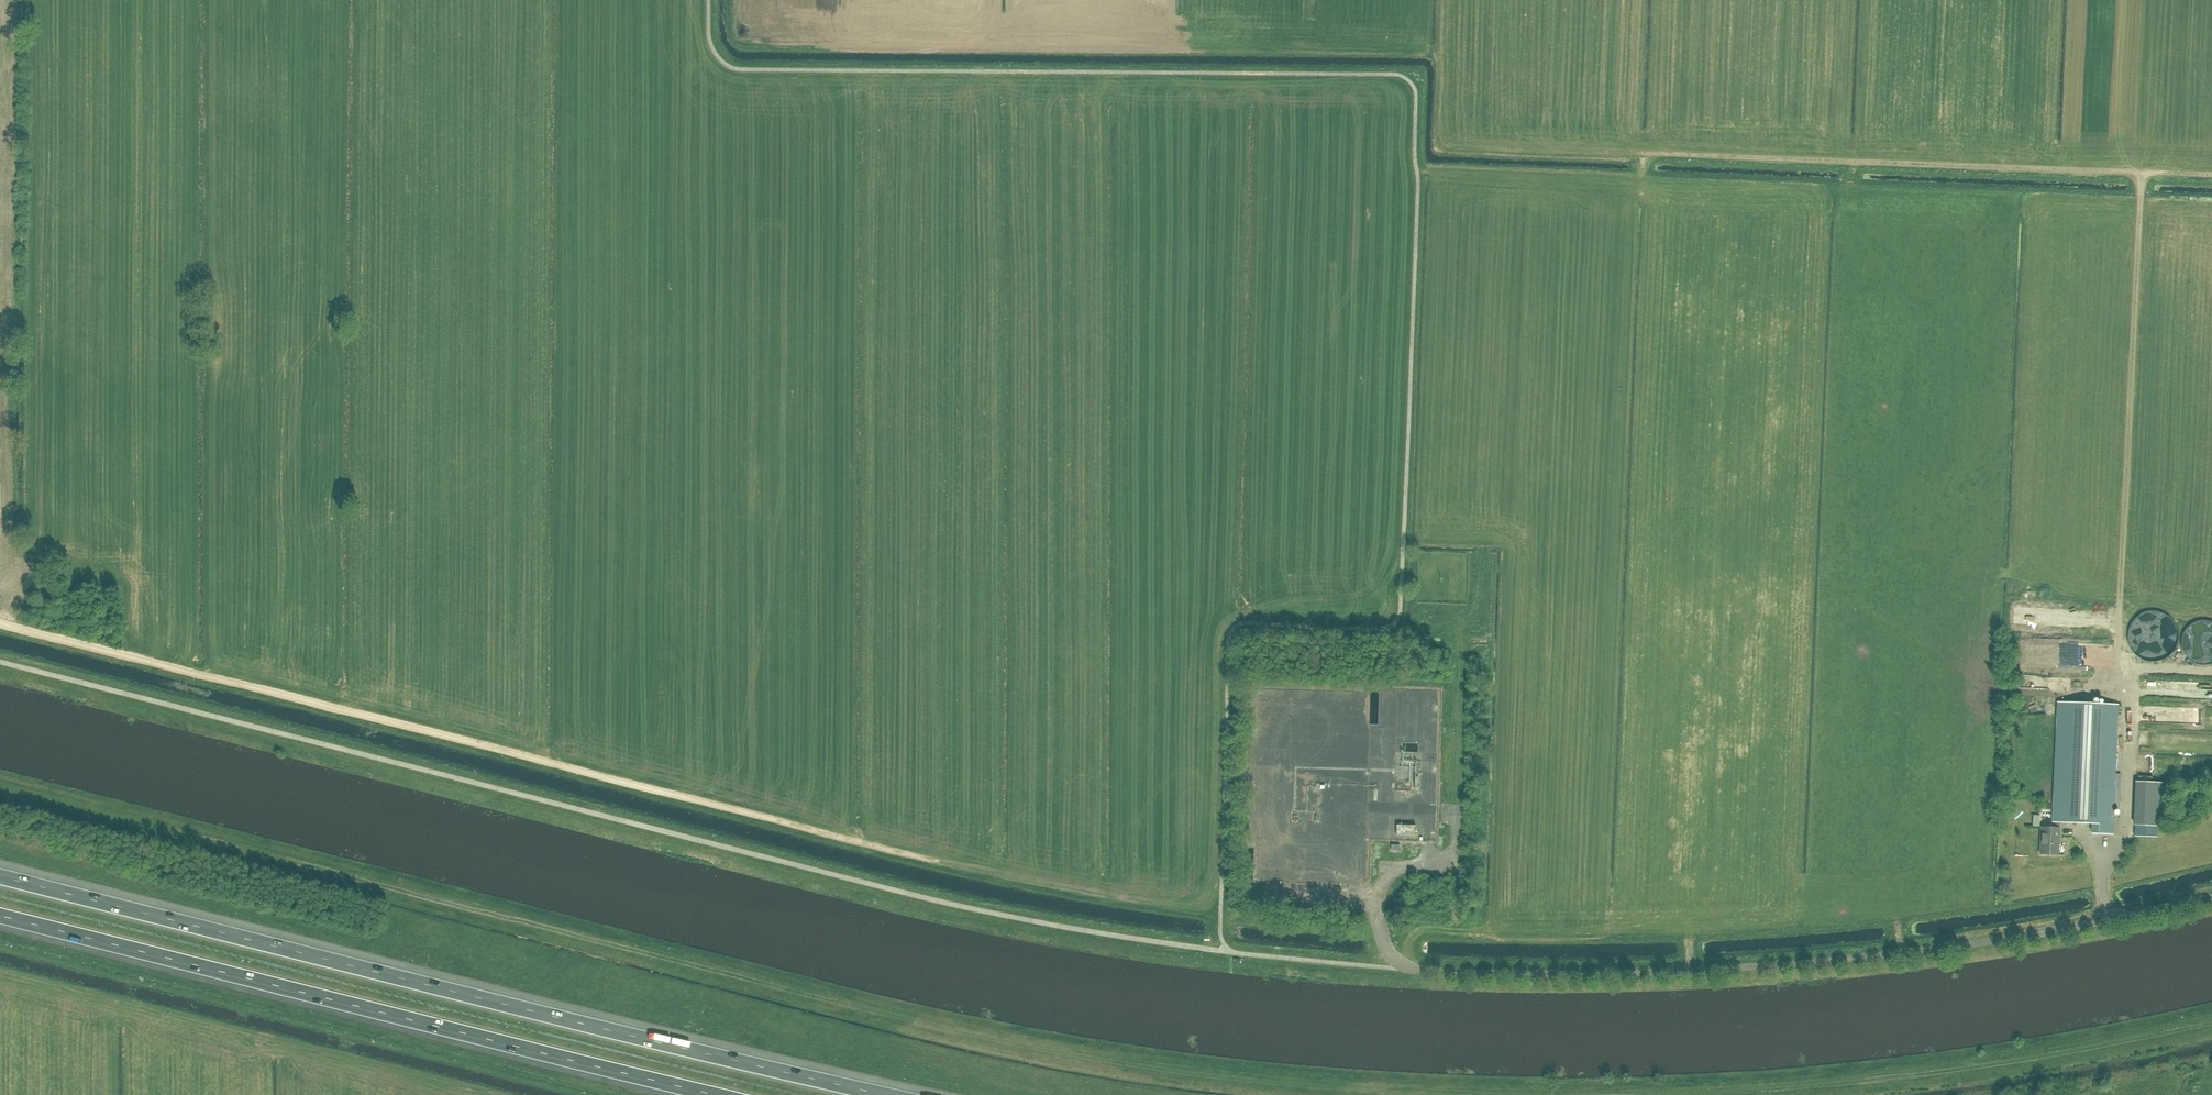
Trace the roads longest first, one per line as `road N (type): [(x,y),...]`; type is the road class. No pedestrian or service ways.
road 1 (track): [(2119,610),(2139,173),(1649,156)]
road 2 (motorway): [(887,1094),(0,873)]
road 3 (track): [(0,622),(858,840)]
road 4 (unclassified): [(2211,896),(2002,939),(1707,969),(1418,970),(1392,959),(1382,935)]
road 5 (motorway): [(0,913),(717,1094)]

